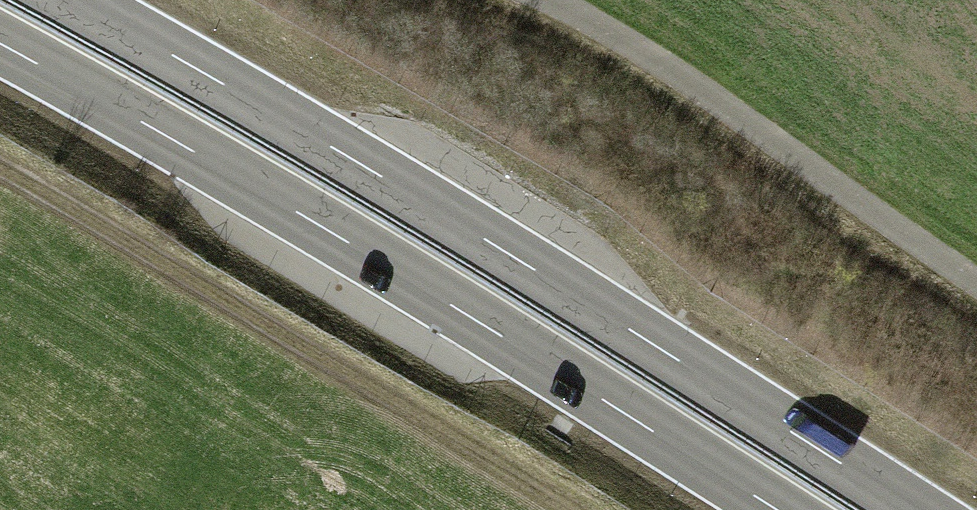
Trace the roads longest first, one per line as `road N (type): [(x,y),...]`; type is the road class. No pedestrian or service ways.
road 1 (trunk): [(913,509),(392,183),(70,0)]
road 2 (trunk): [(0,43),(362,251),(780,509)]
road 3 (track): [(533,0),(621,32),(789,162),(976,290)]

